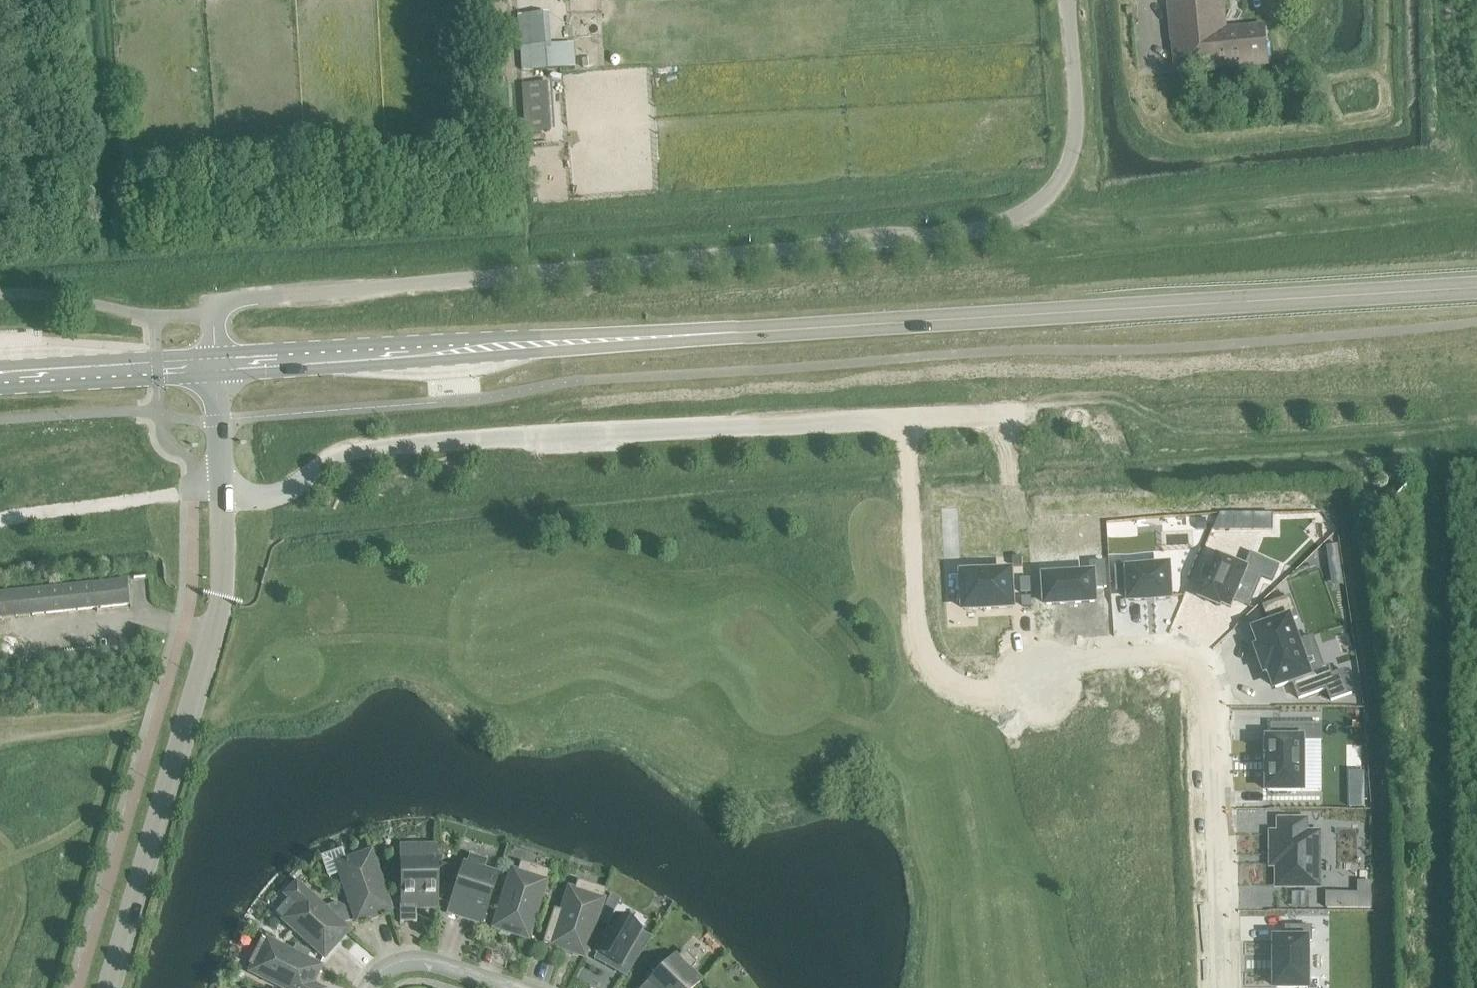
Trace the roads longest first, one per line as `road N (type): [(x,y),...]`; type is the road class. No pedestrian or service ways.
road 1 (residential): [(1220,987),(1201,663),(1166,652),(1066,659),(1034,686),(997,688),(965,685),(942,670),(918,635),(906,415),(363,445),(268,496),(220,491)]
road 2 (unclassified): [(214,361),(220,303),(268,294),(998,226),(1057,185),(1073,148),(1069,0)]
road 3 (tertiary): [(435,350),(1476,286)]
road 4 (residential): [(110,987),(213,636),(223,576),(220,491)]
road 5 (residential): [(0,522),(220,491)]
road 6 (tertiary): [(435,350),(214,361)]
road 7 (tertiary): [(0,377),(214,361)]
road 8 (residential): [(369,987),(382,972),(418,961),(514,987)]
road 9 (residential): [(220,491),(214,361)]

